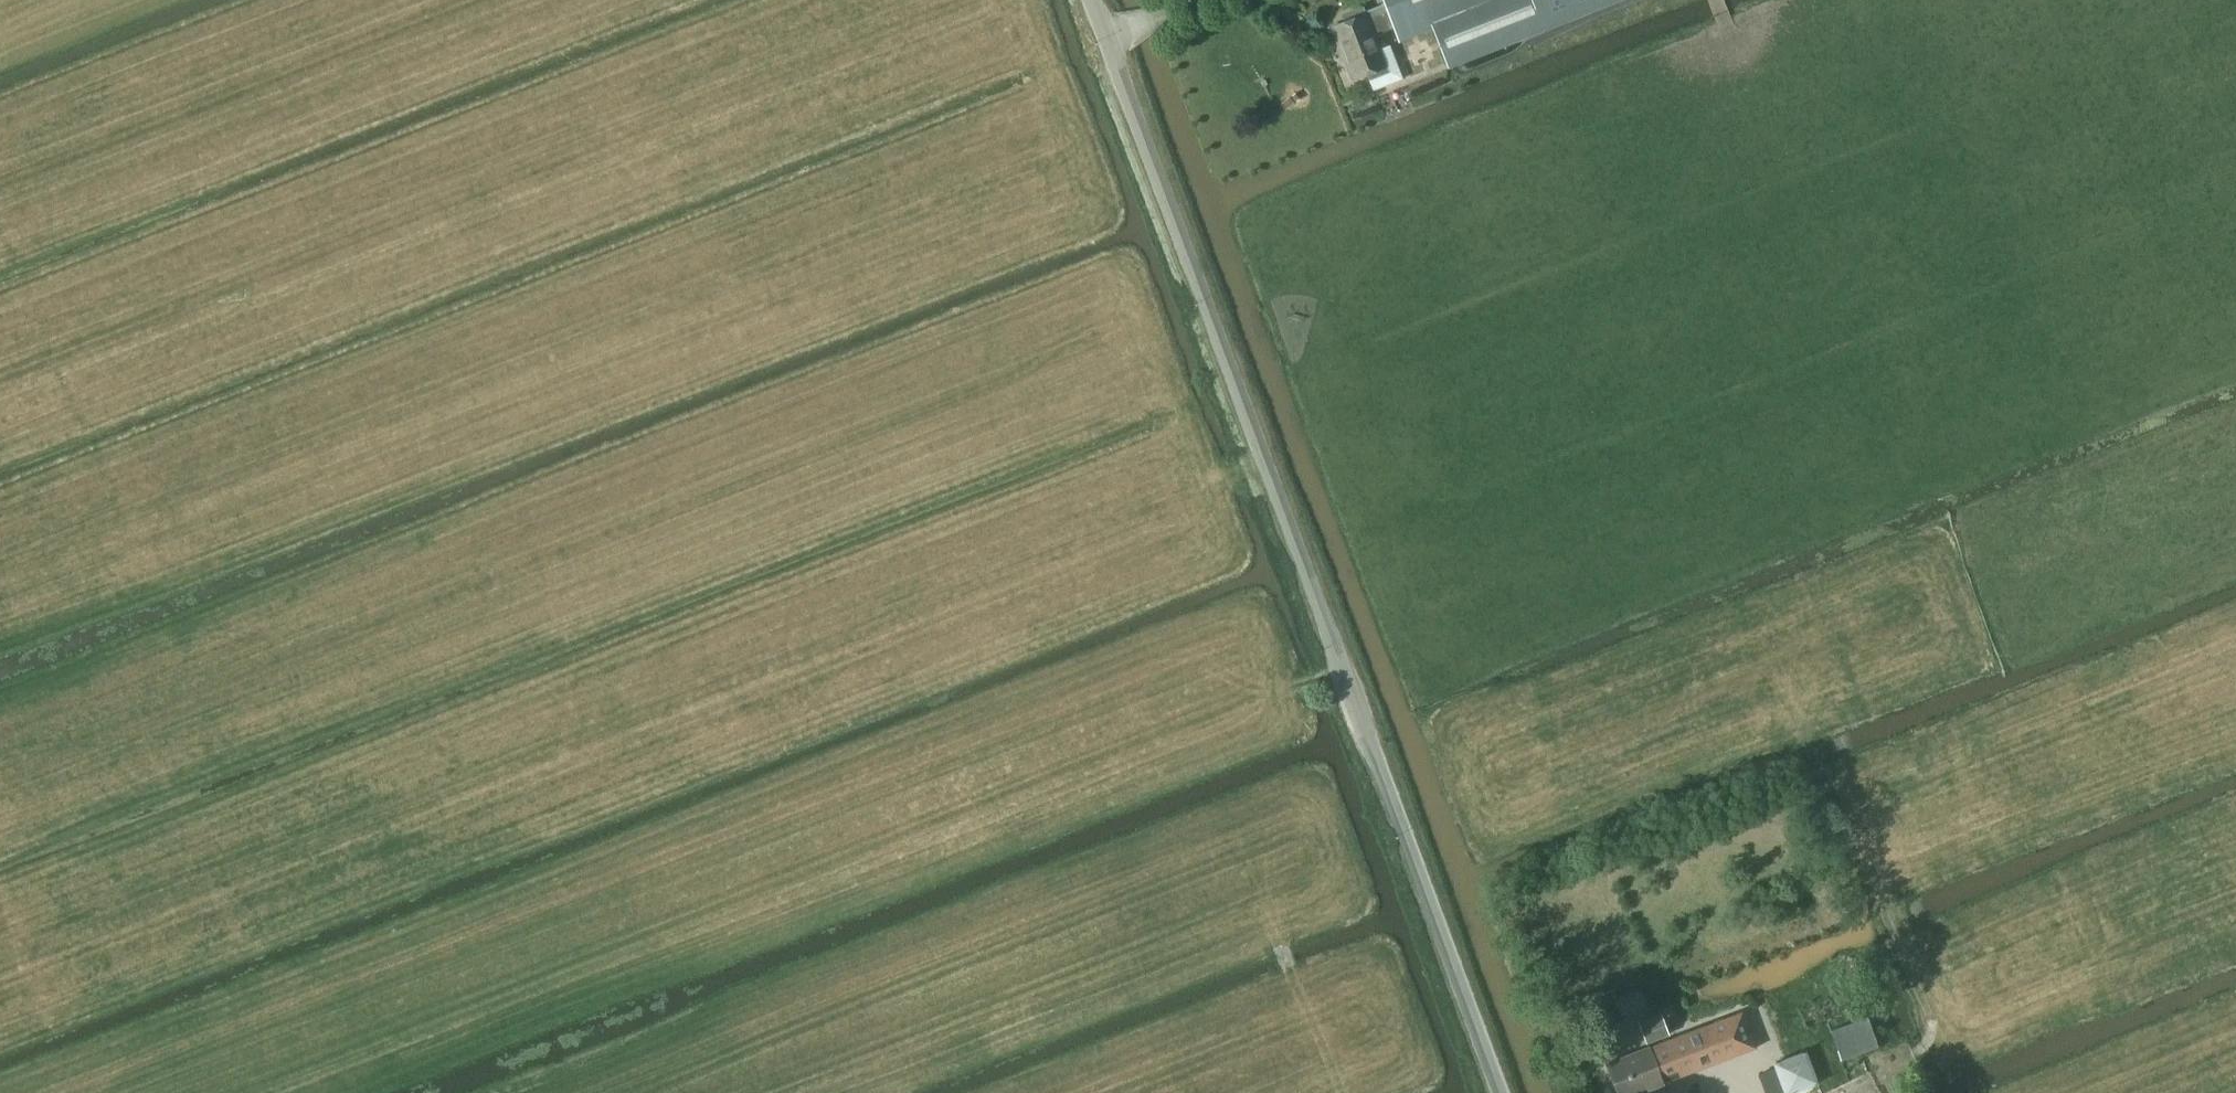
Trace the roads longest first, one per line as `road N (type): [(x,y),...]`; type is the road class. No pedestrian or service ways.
road 1 (unclassified): [(1499,1092),(1093,0)]

